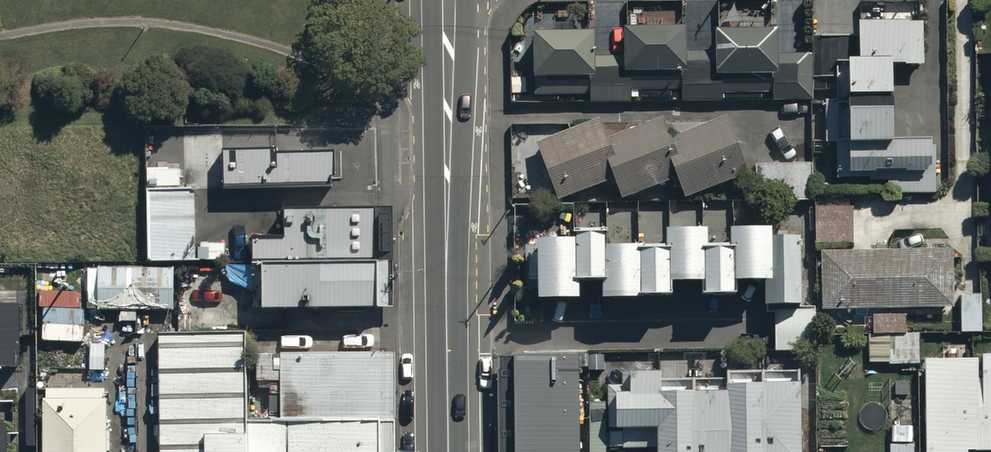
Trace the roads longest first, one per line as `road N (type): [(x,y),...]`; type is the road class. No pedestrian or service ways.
road 1 (tertiary): [(445,0),(450,451)]

